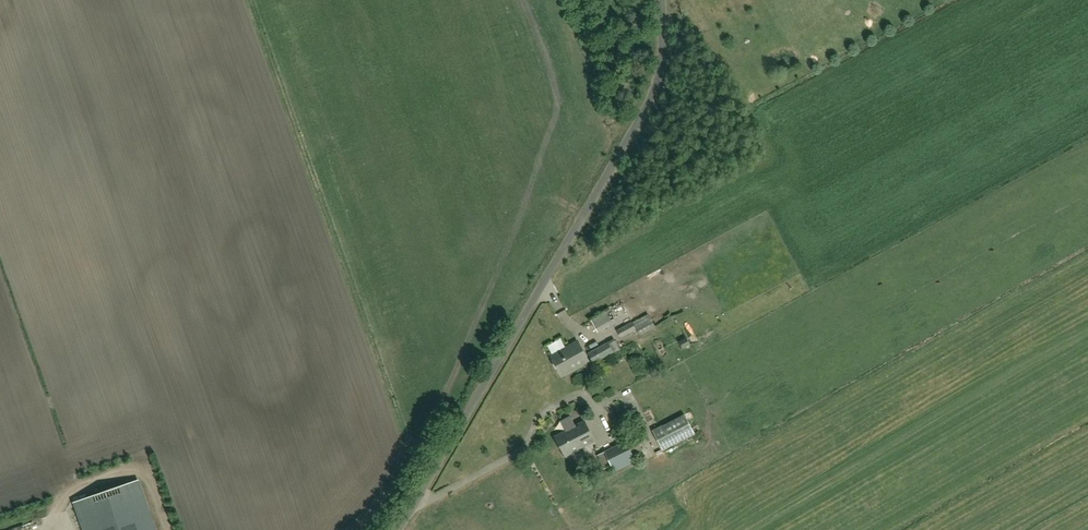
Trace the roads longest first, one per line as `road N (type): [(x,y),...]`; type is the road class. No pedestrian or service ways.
road 1 (unclassified): [(399,529),(650,102),(662,65),(662,0)]

